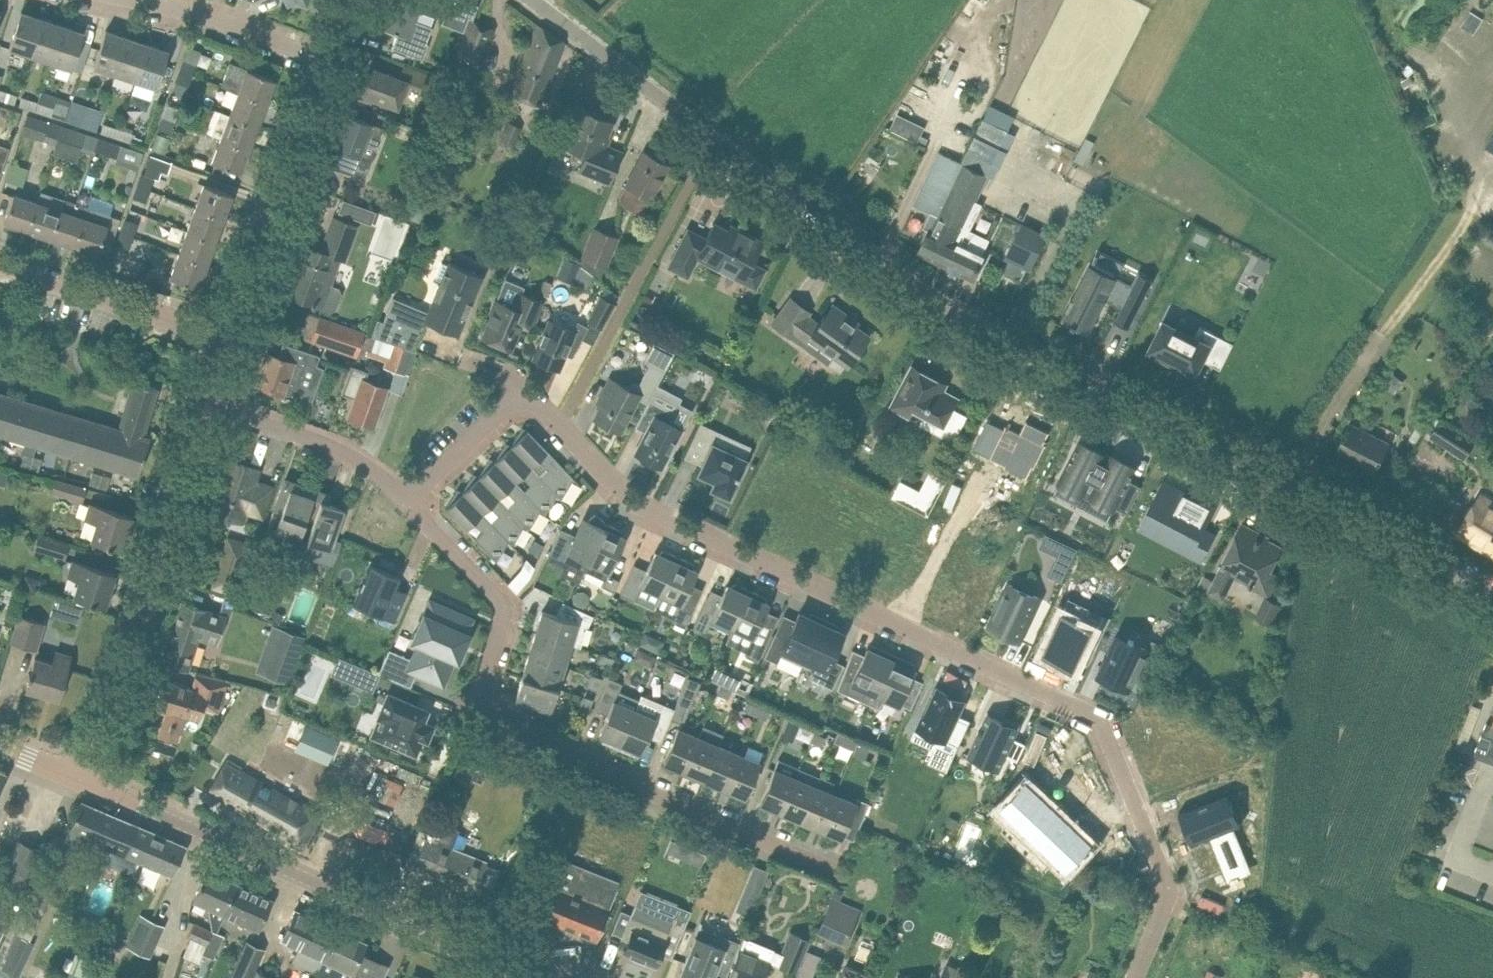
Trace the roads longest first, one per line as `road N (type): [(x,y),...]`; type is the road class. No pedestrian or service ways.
road 1 (unclassified): [(1492,592),(938,302),(532,0)]
road 2 (residential): [(524,391),(632,503),(1098,716),(1170,889),(1133,977)]
road 3 (residential): [(833,869),(490,712),(483,685),(503,608),(405,501)]
road 4 (secondary): [(551,977),(89,784)]
road 5 (tertiary): [(89,784),(206,408)]
road 6 (tertiary): [(229,338),(329,63)]
road 7 (residential): [(229,338),(0,264)]
road 8 (residential): [(405,501),(346,454),(206,408)]
road 9 (residential): [(136,0),(212,17),(329,63)]
road 10 (residential): [(405,501),(524,391)]

